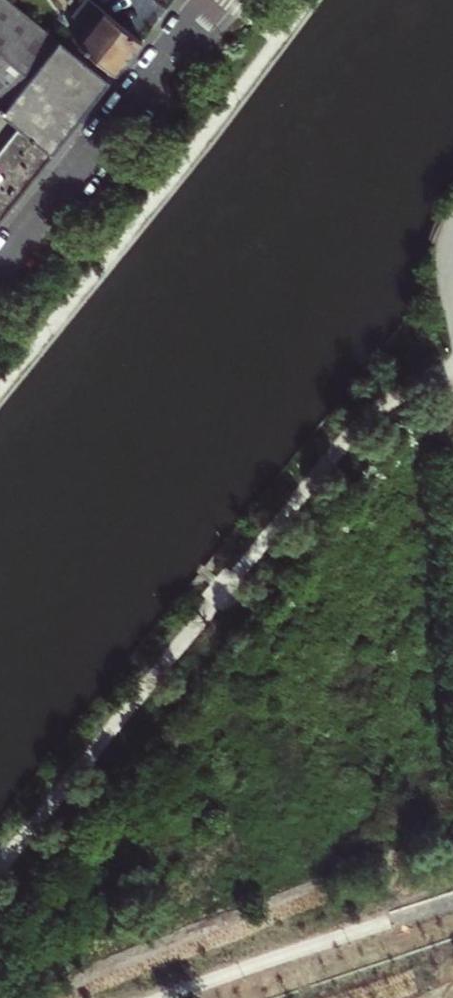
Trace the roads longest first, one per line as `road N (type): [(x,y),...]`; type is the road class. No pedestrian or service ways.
road 1 (residential): [(213,0),(0,265)]

